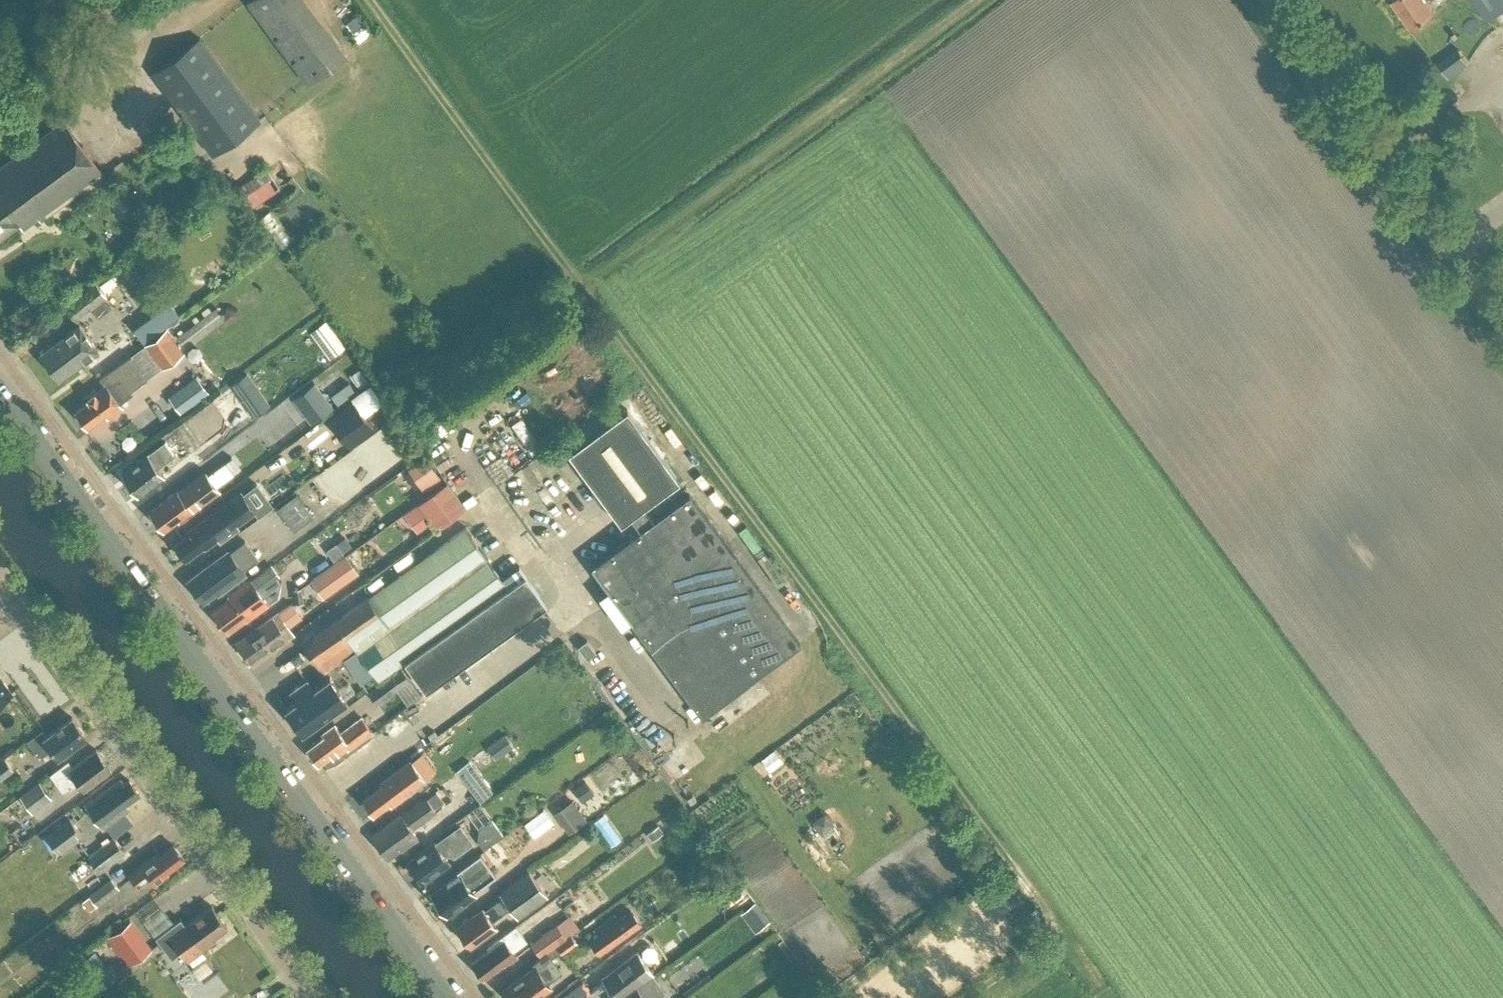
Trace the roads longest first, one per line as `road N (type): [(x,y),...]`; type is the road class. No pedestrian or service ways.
road 1 (secondary): [(449,997),(0,398)]
road 2 (unclassified): [(314,997),(0,572)]
road 3 (tertiary): [(0,117),(157,0)]

